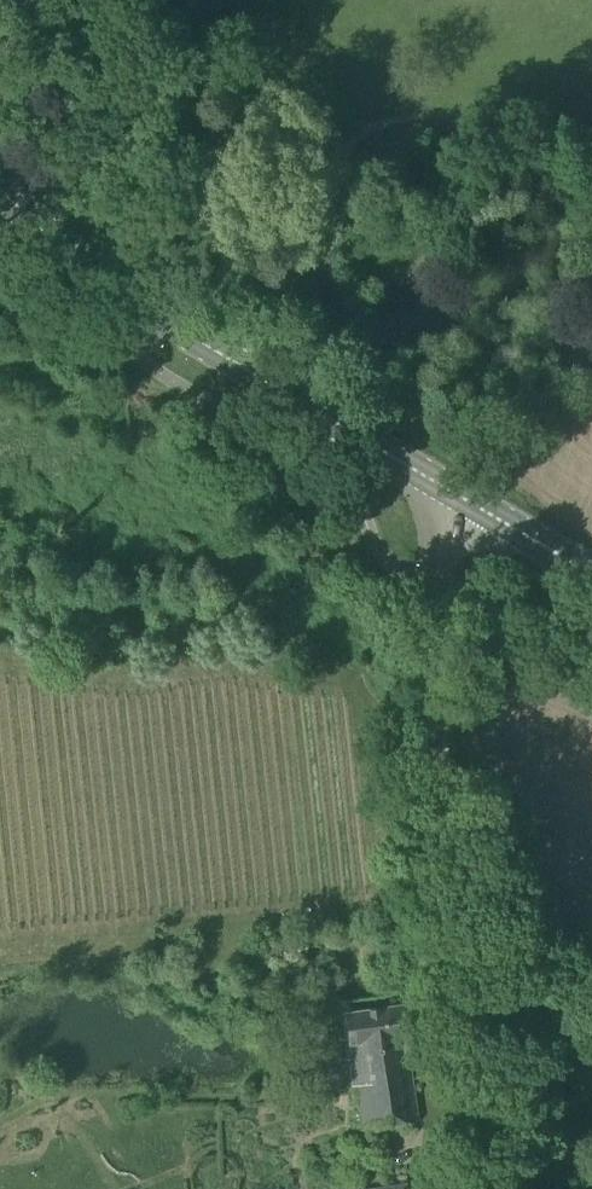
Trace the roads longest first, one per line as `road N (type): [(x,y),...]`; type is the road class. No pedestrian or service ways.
road 1 (unclassified): [(496,1188),(433,724),(427,586)]
road 2 (primary): [(467,503),(100,276),(0,193)]
road 3 (unclassified): [(591,662),(427,586)]
road 4 (primary): [(591,574),(467,503)]

